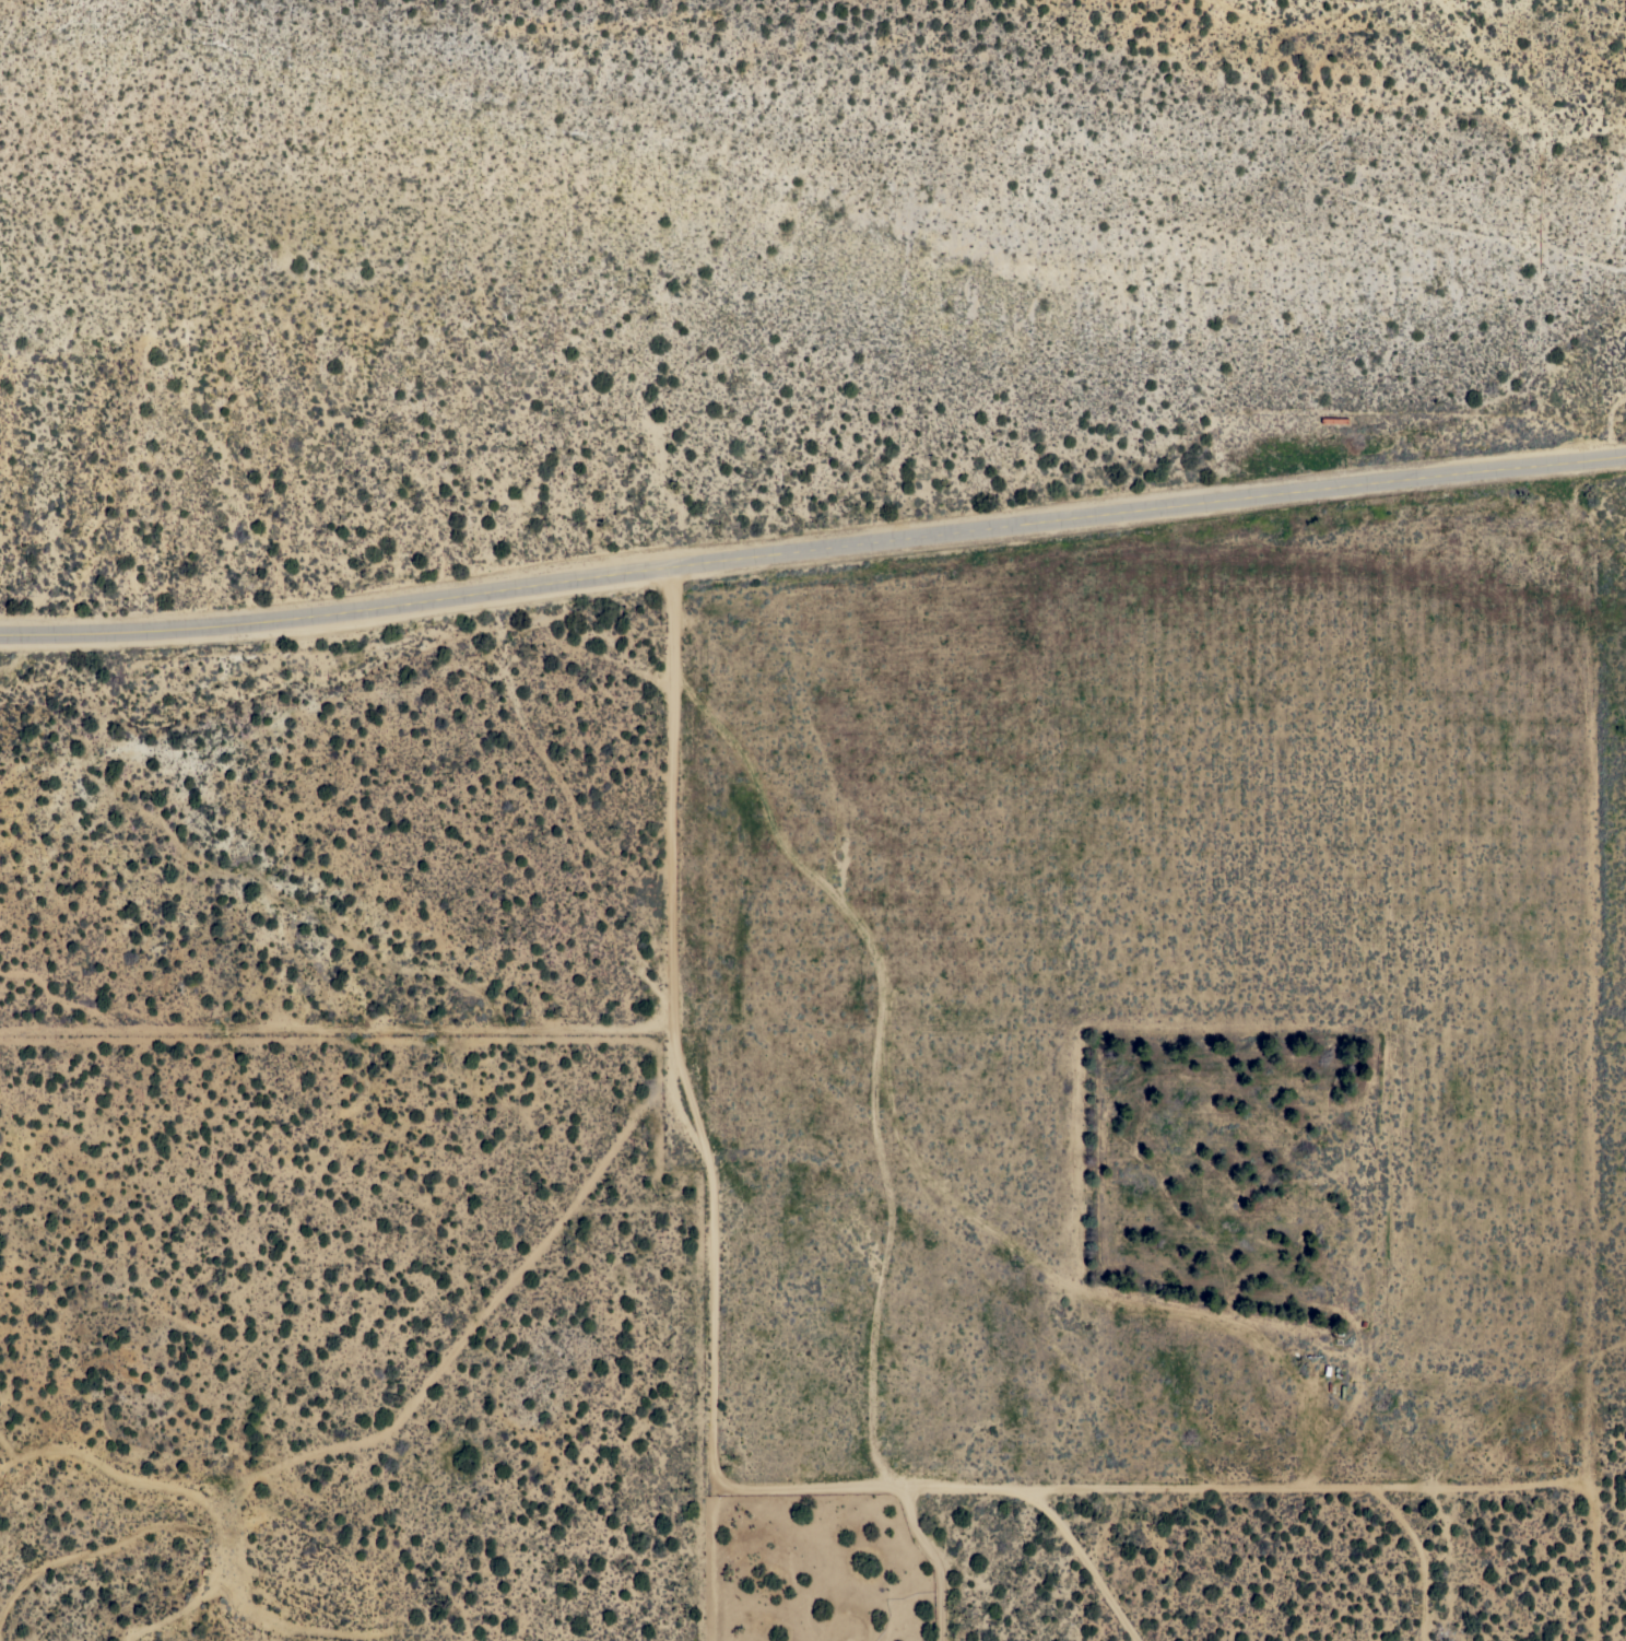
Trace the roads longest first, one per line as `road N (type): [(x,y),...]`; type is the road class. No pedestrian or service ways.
road 1 (tertiary): [(1625,453),(1071,514),(267,619),(0,631)]
road 2 (residential): [(724,1486),(714,1464),(714,1194),(679,1060),(673,995),(674,563)]

